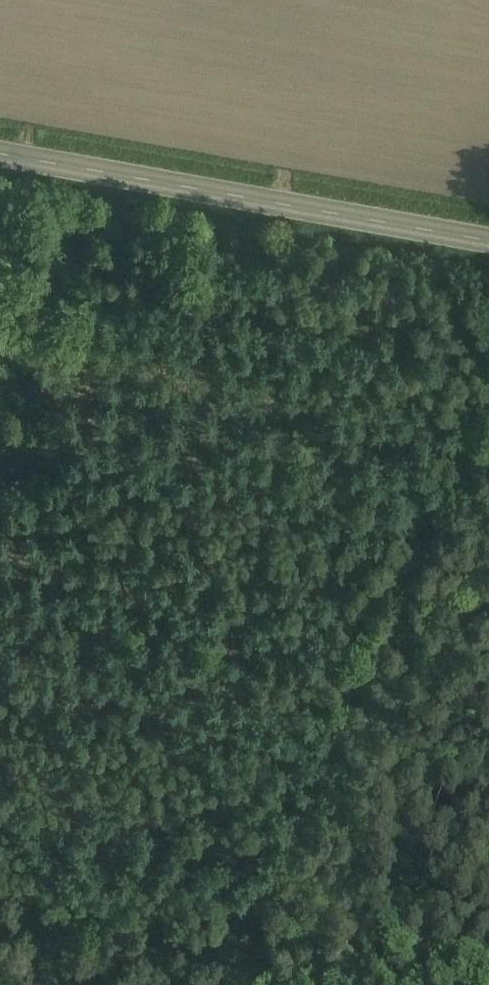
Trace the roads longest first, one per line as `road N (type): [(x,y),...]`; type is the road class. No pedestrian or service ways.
road 1 (track): [(224,984),(488,431)]
road 2 (track): [(488,979),(0,873)]
road 3 (tertiary): [(488,240),(0,153)]

